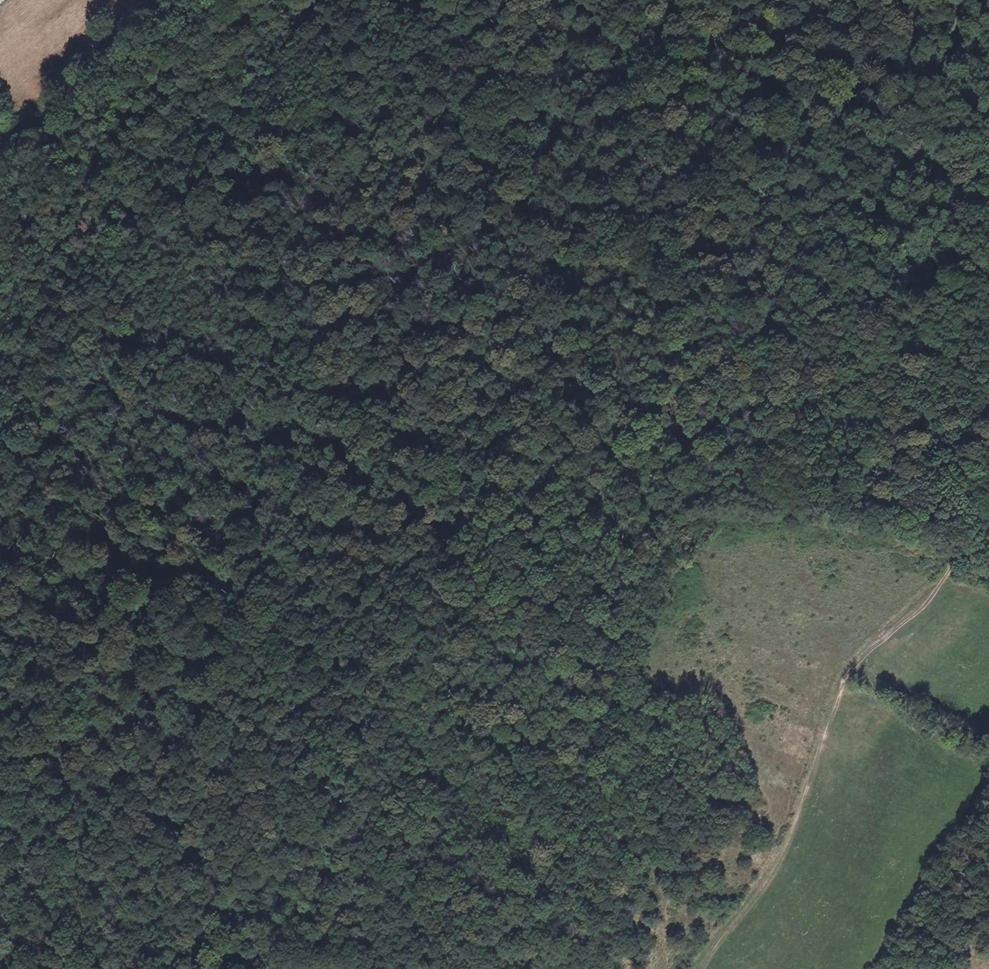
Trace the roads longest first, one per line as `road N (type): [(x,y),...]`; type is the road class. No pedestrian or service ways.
road 1 (track): [(696,968),(781,857),(847,673),(921,604),(953,562)]

